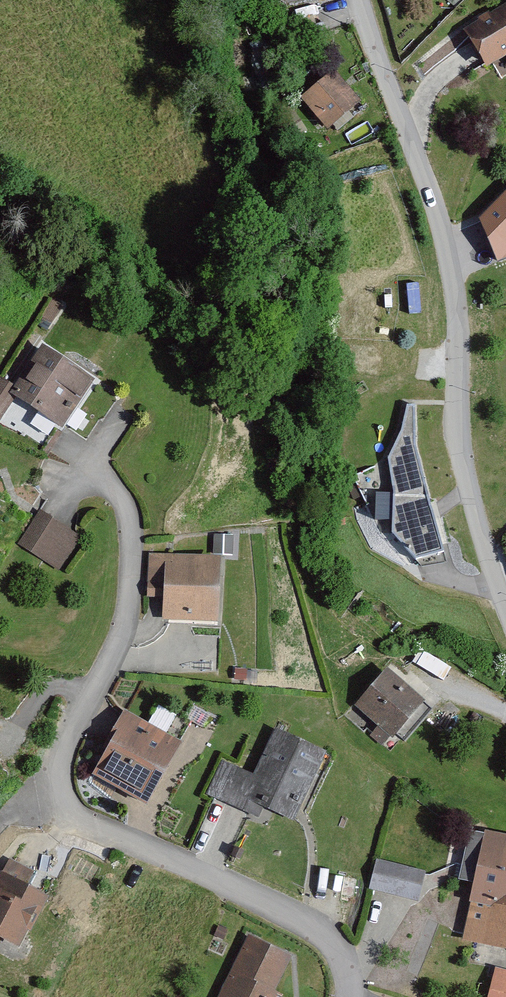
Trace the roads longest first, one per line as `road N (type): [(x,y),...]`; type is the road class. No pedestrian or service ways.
road 1 (residential): [(344,996),(349,978),(336,941),(311,922),(88,818),(70,796),(65,747),(128,626),(132,510),(78,451)]
road 2 (residential): [(505,593),(458,440),(456,297),(431,199),(356,0)]

